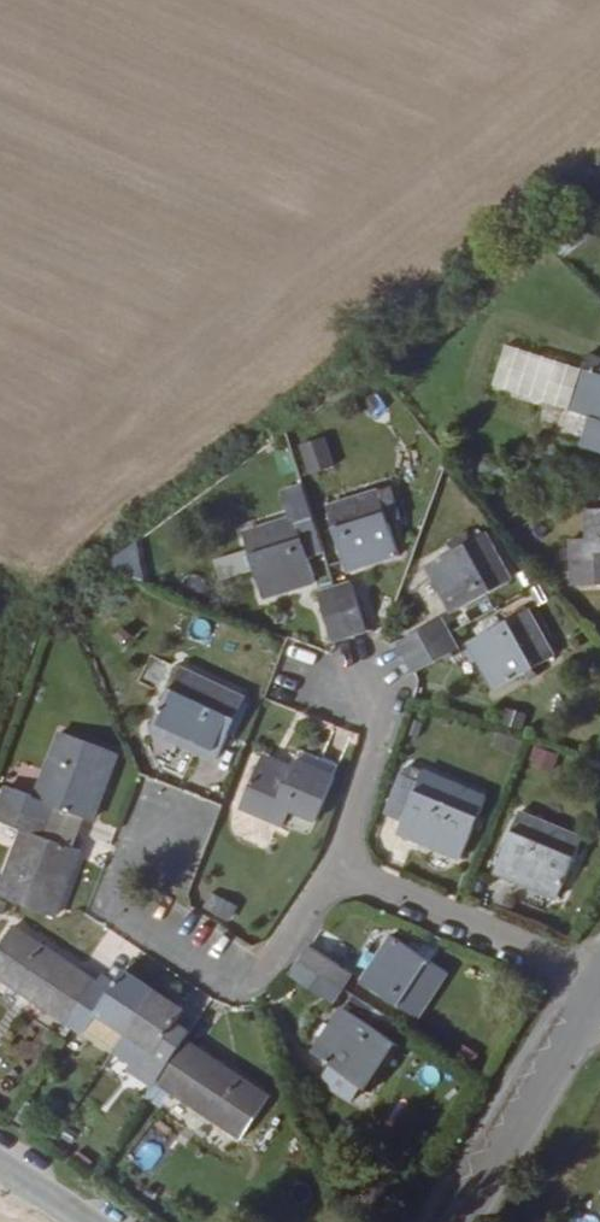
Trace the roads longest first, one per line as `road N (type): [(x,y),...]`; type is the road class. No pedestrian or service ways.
road 1 (residential): [(340,861),(250,982),(121,899),(158,804)]
road 2 (residential): [(340,861),(597,984)]
road 3 (residential): [(597,984),(456,1221)]
road 4 (residential): [(363,692),(382,730),(340,861)]

